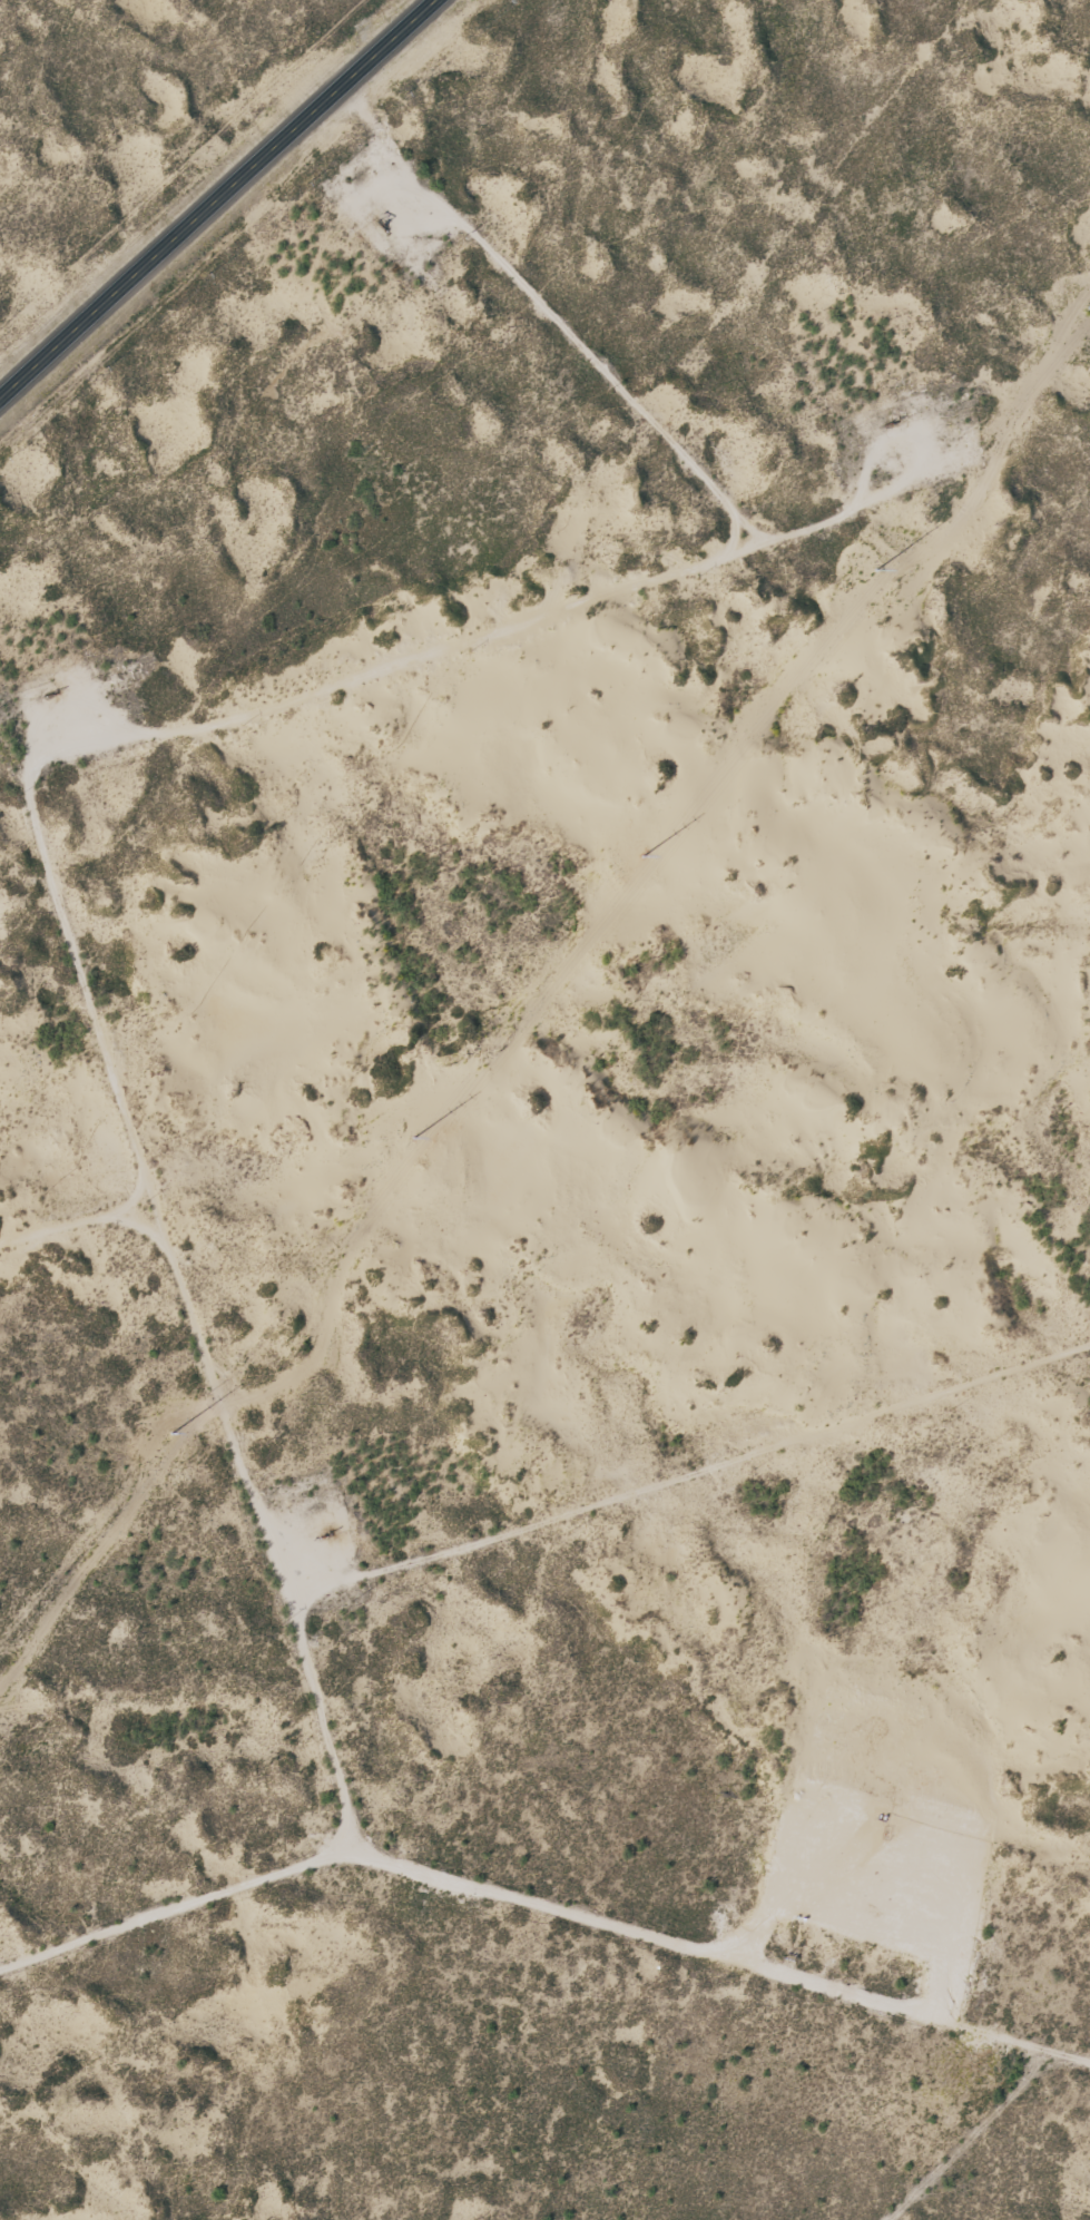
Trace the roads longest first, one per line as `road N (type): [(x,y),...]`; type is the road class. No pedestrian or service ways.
road 1 (primary): [(0,401),(439,0)]

